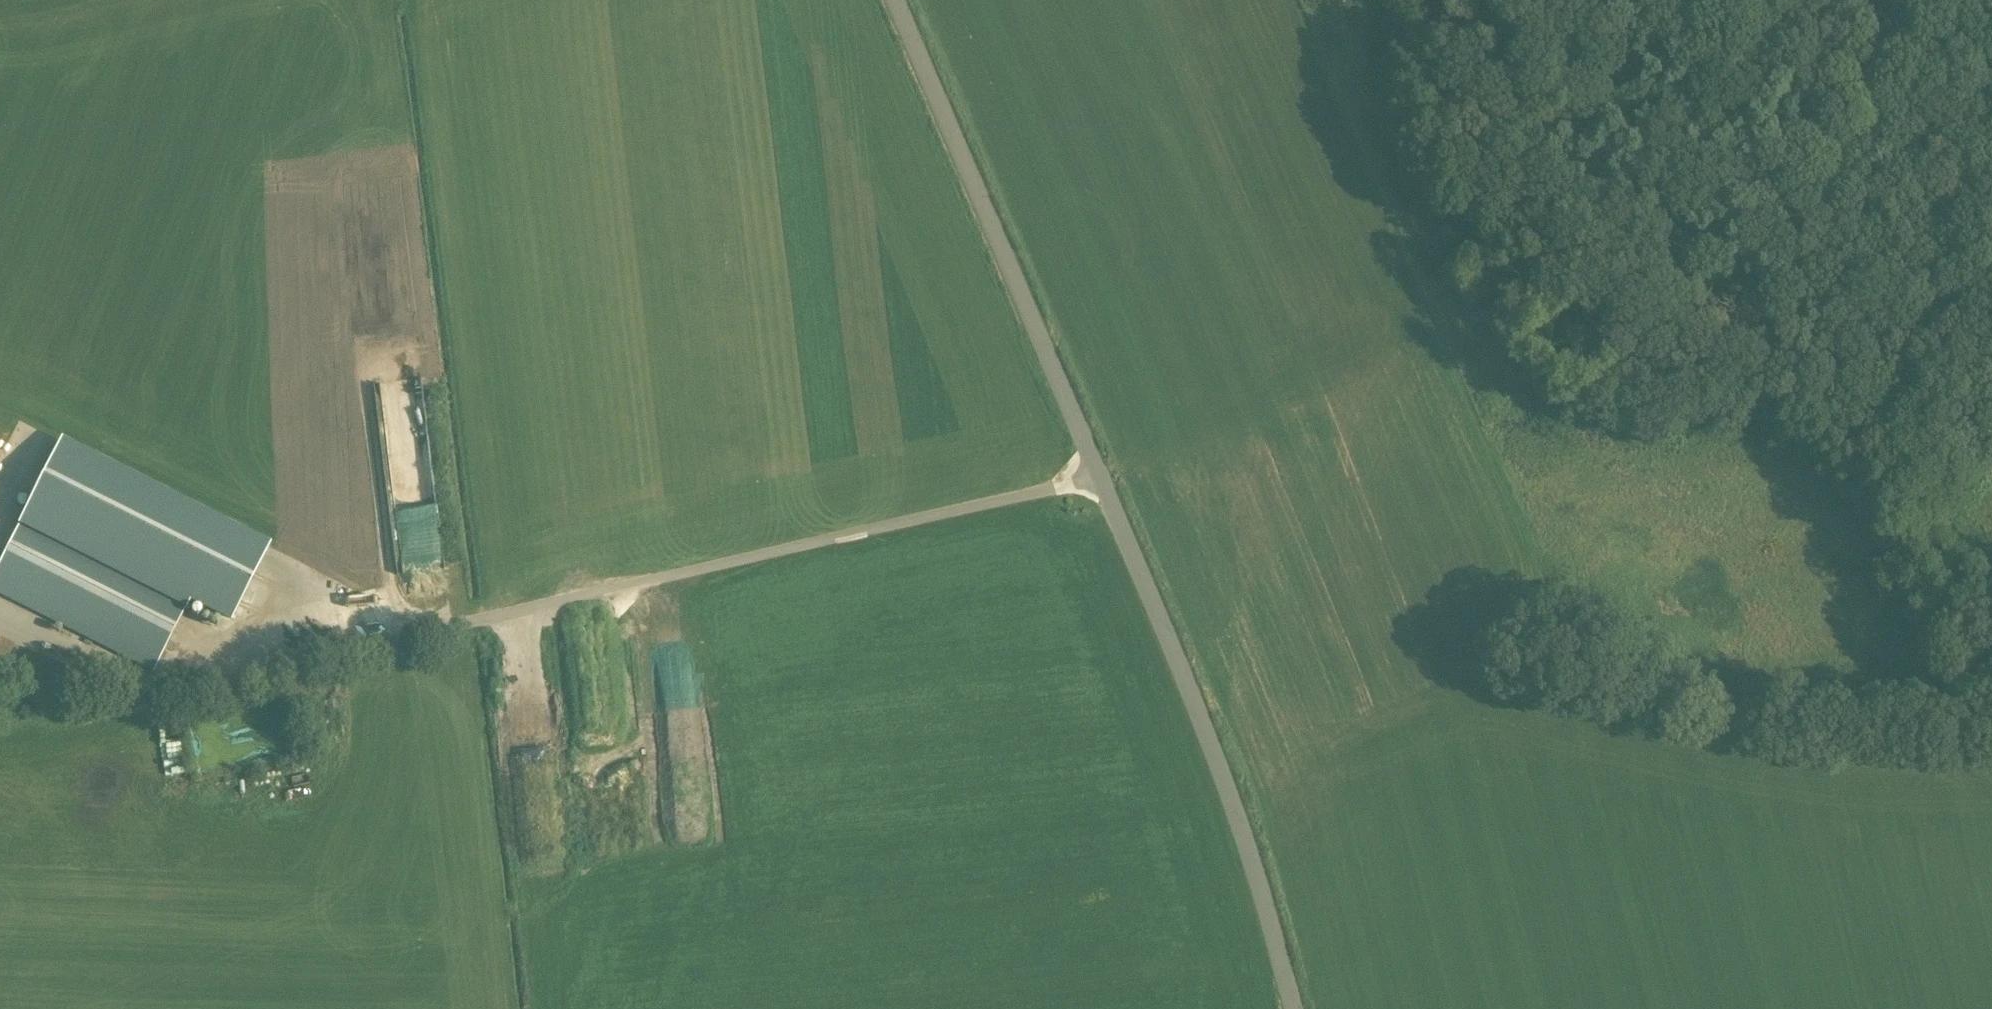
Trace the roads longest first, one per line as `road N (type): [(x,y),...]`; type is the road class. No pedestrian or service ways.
road 1 (unclassified): [(1292,1008),(1237,812),(894,0)]

